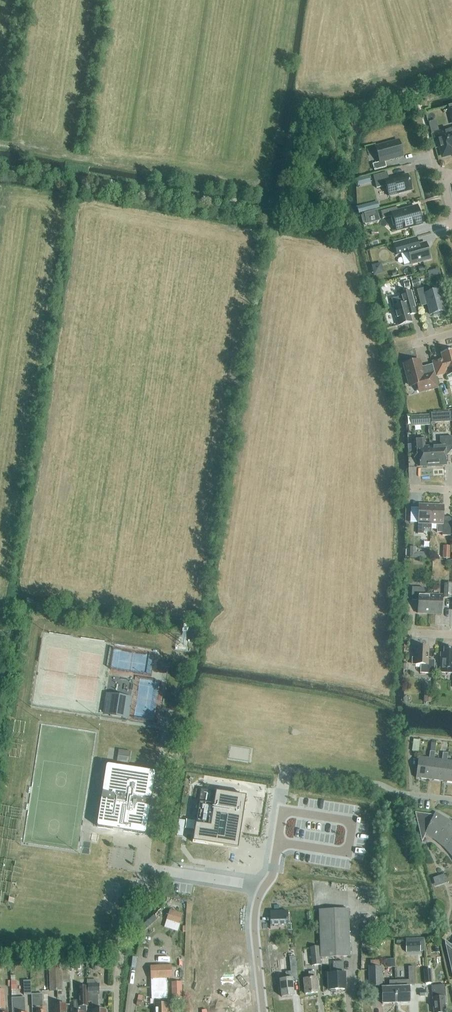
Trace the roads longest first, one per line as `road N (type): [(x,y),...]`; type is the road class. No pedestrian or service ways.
road 1 (unclassified): [(263,1011),(254,916),(278,843)]

